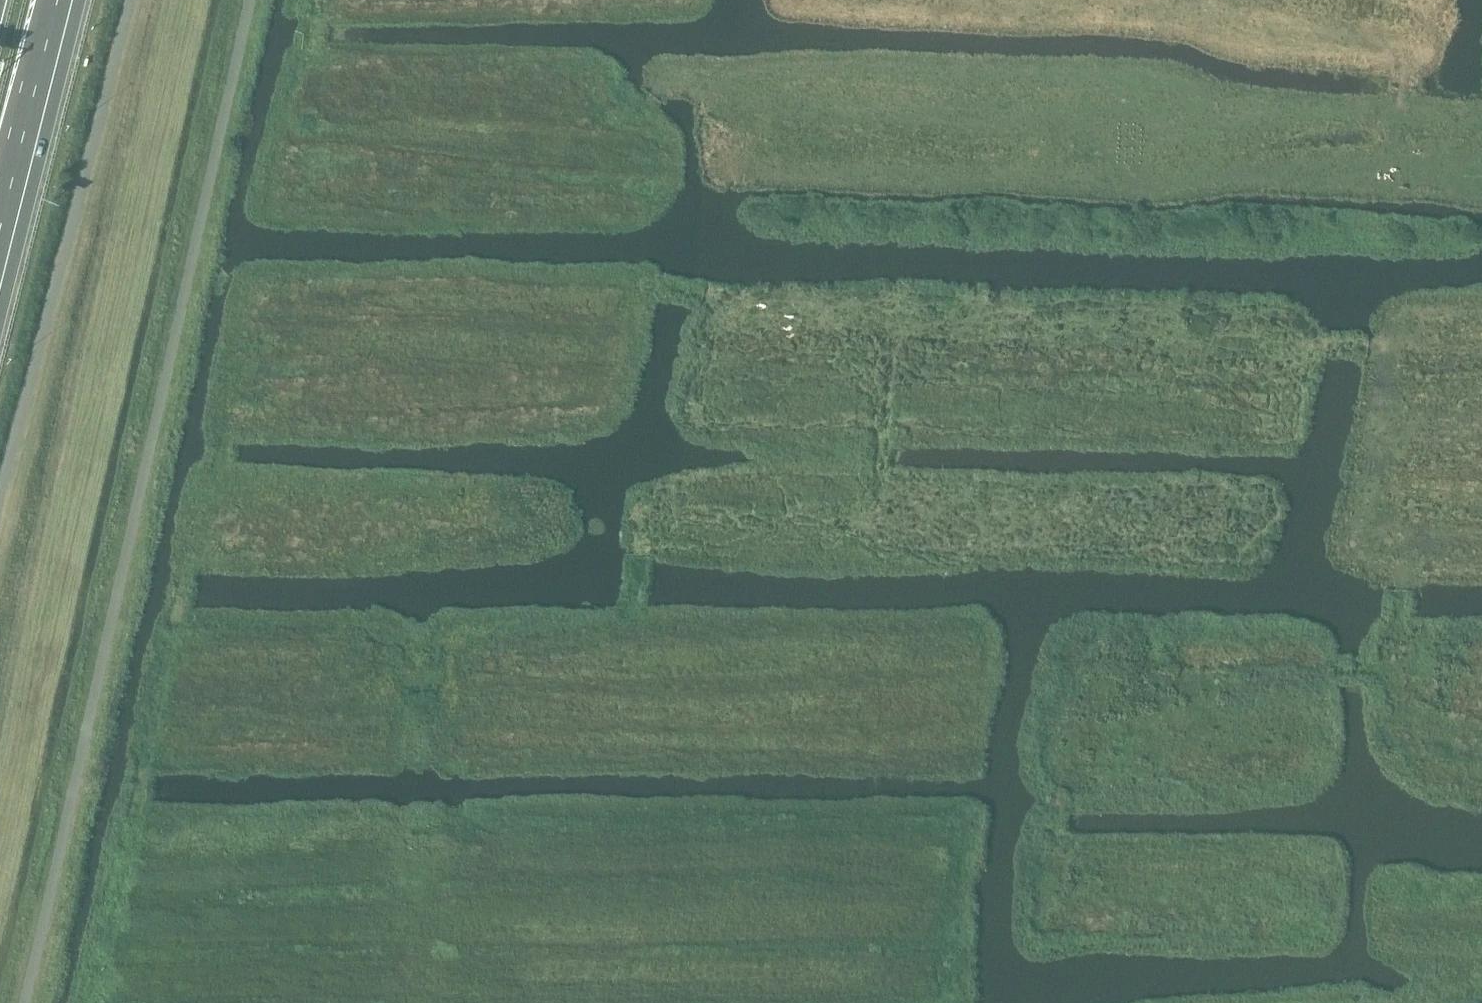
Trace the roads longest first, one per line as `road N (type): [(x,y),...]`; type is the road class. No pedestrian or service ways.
road 1 (motorway): [(0,227),(58,0)]

